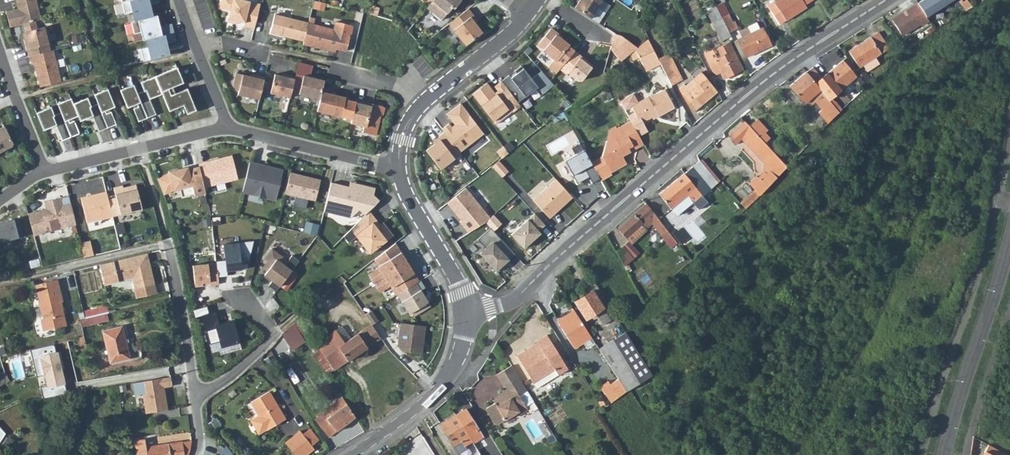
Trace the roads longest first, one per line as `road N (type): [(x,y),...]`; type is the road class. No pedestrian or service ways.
road 1 (residential): [(886,0),(764,81),(521,294),(465,309)]
road 2 (residential): [(943,454),(1009,238)]
road 3 (residential): [(196,454),(194,393),(167,235)]
road 4 (residential): [(465,309),(460,353),(446,379),(350,454)]
road 5 (residential): [(44,170),(227,128)]
road 6 (residential): [(227,128),(400,167)]
road 7 (residential): [(465,309),(400,167)]
road 8 (residential): [(417,108),(528,15)]
road 9 (residential): [(0,51),(44,170)]

